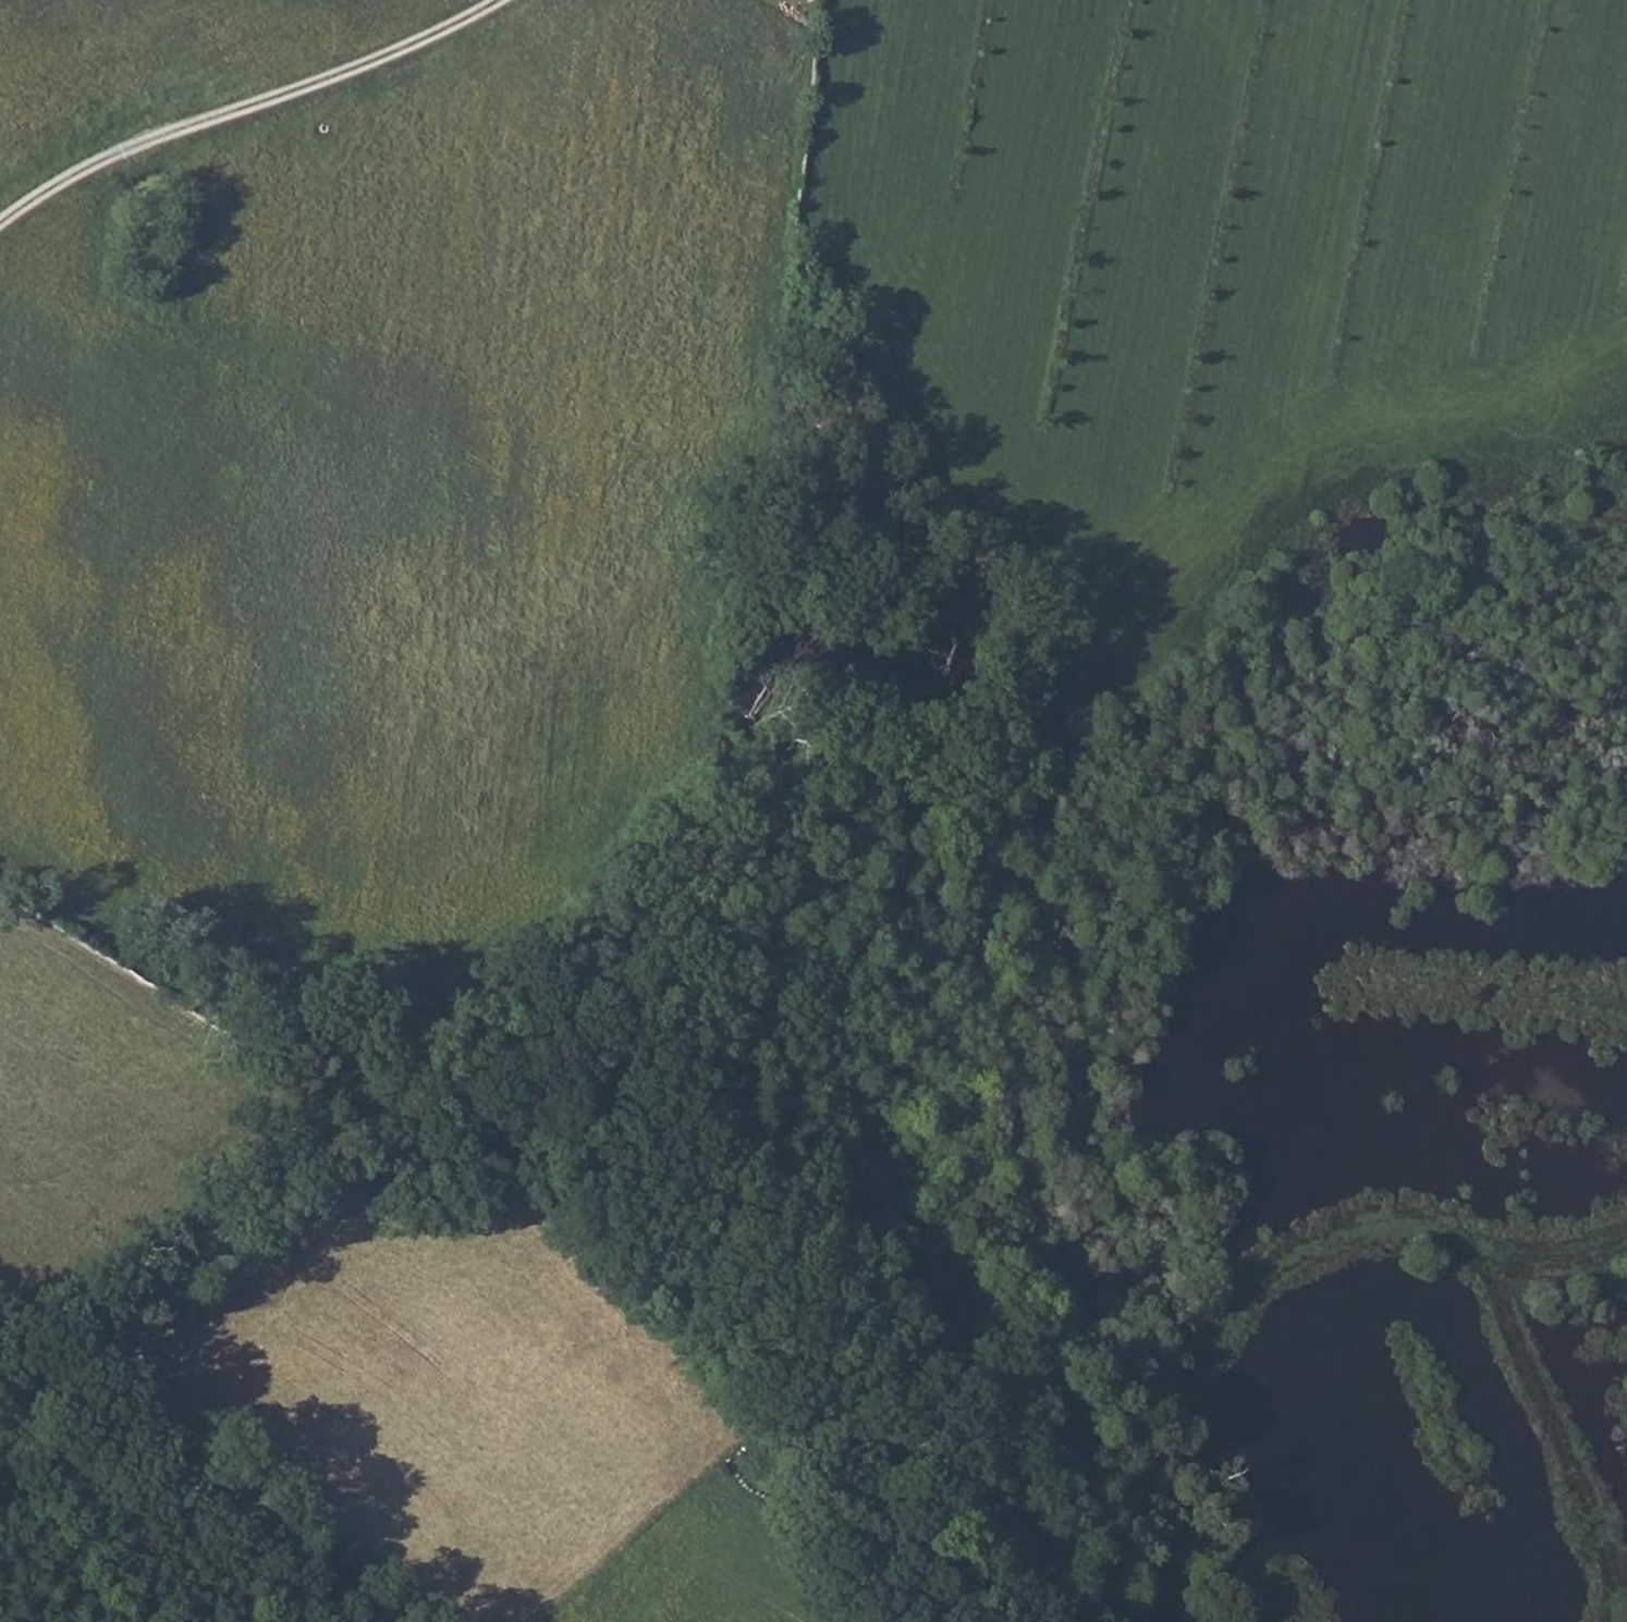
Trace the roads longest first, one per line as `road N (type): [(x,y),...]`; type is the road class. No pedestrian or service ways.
road 1 (track): [(0,226),(61,179),(378,64),(505,0)]
road 2 (track): [(0,1370),(140,1426),(372,1621)]

